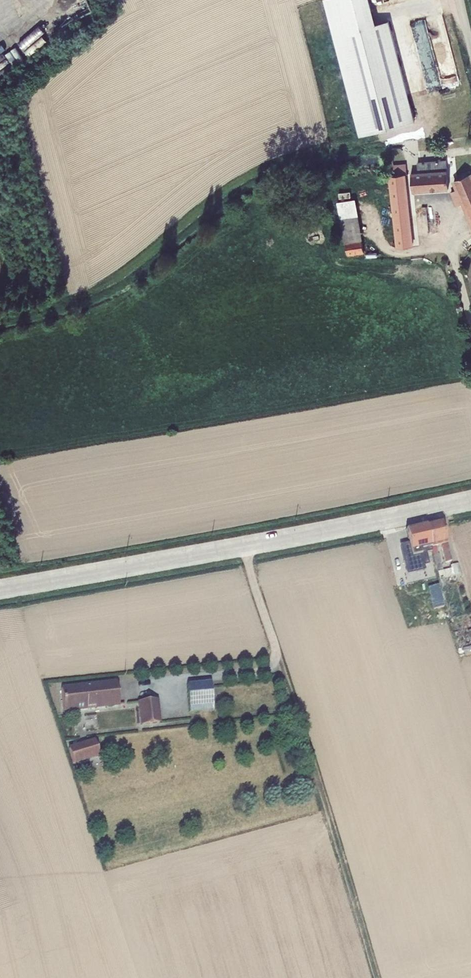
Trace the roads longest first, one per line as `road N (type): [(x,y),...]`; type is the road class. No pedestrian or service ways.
road 1 (tertiary): [(0,589),(470,501)]

